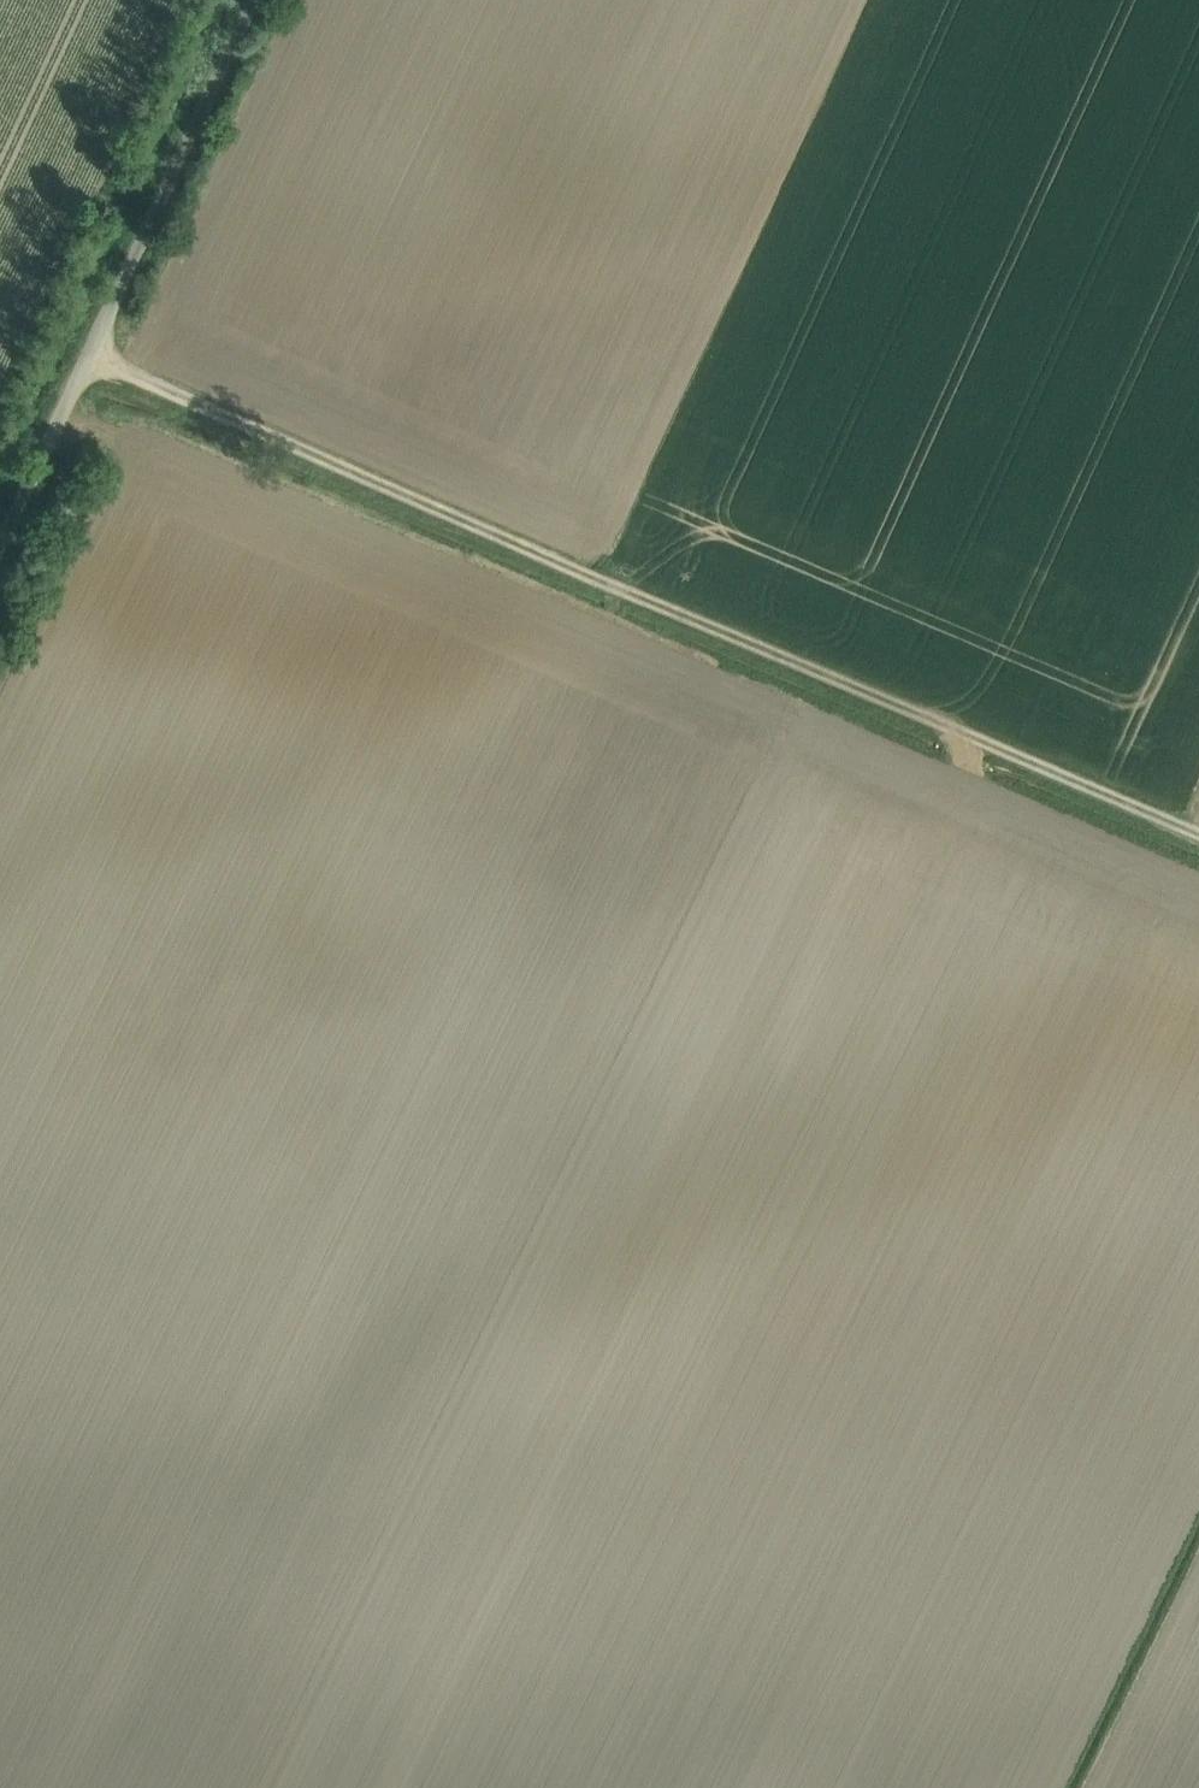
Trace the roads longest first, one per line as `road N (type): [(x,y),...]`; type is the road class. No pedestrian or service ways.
road 1 (track): [(91,352),(1198,826)]
road 2 (track): [(0,548),(254,0)]

